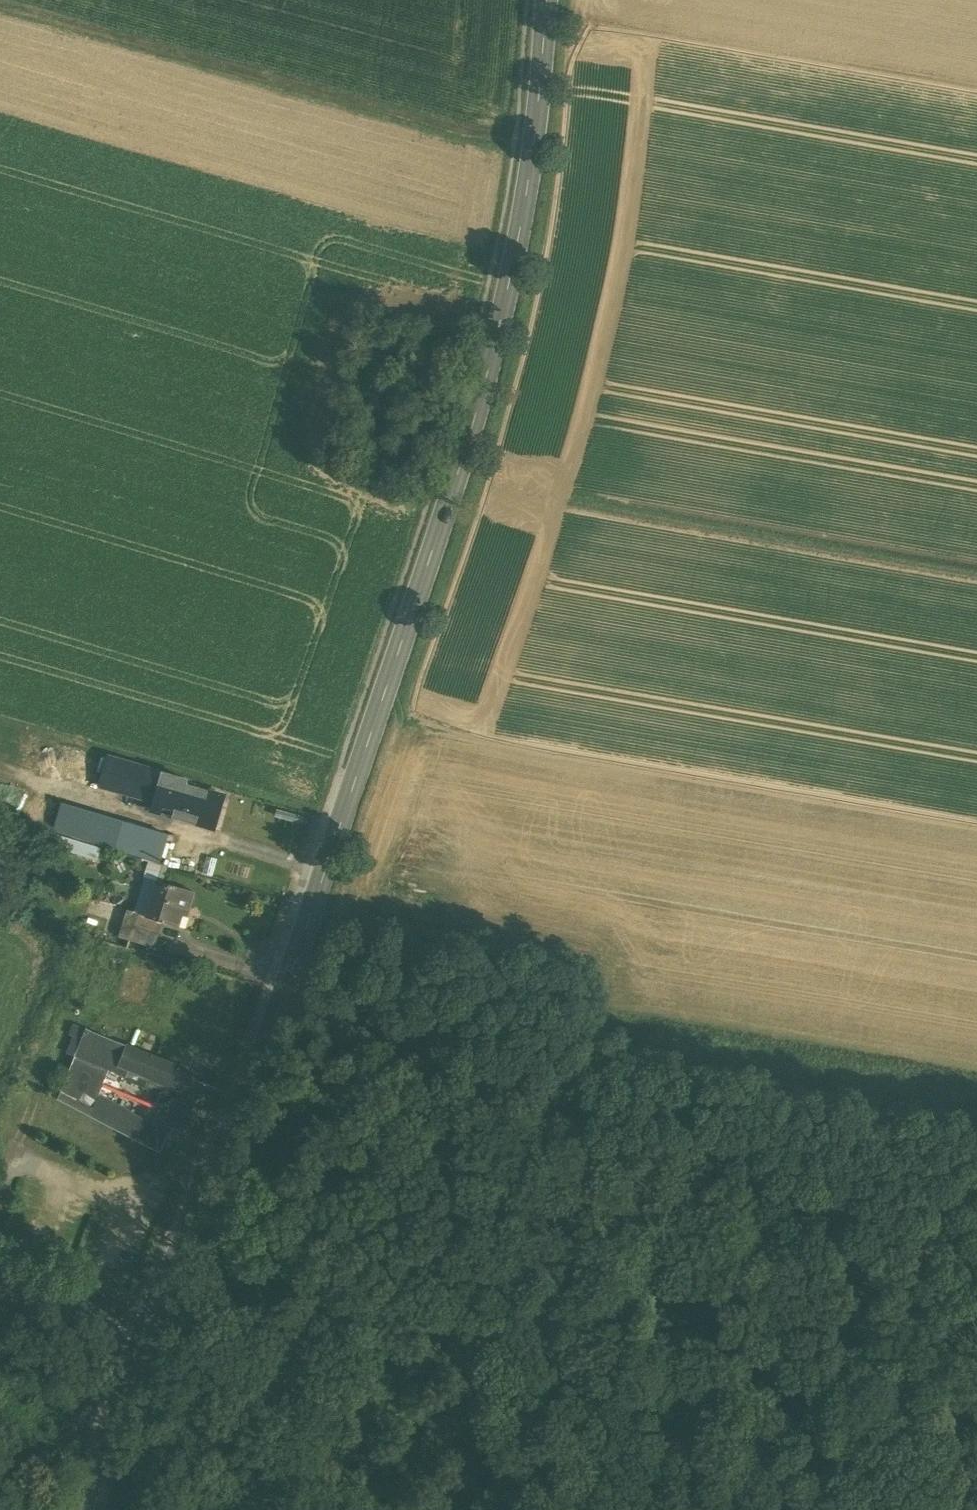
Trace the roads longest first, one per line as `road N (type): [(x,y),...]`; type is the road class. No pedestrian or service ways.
road 1 (secondary): [(545,0),(530,158),(482,392),(281,1004),(143,1336)]
road 2 (track): [(281,1004),(789,1207),(976,1267)]
road 3 (track): [(530,158),(0,6)]
road 4 (secondary): [(143,1336),(93,1509)]
road 5 (unclassified): [(143,1336),(0,1291)]

